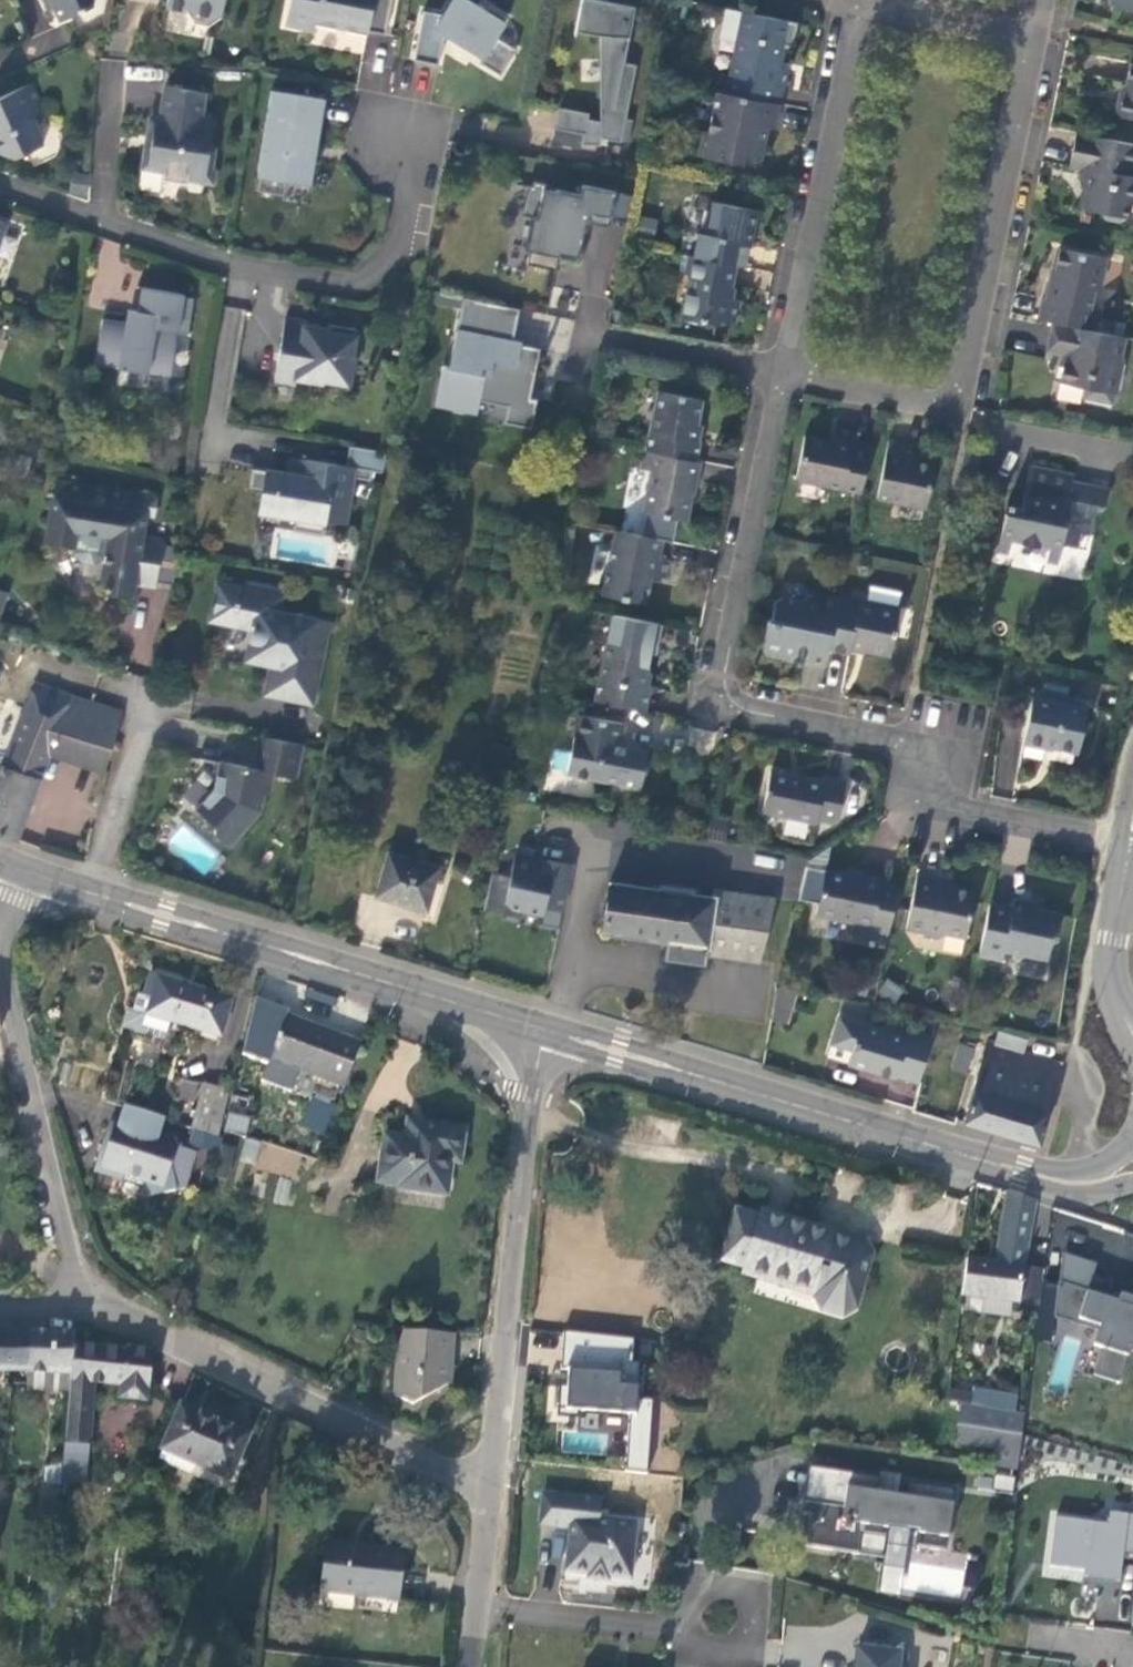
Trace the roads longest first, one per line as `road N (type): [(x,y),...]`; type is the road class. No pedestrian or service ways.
road 1 (residential): [(787,374),(719,671),(724,697),(742,711),(892,742),(970,807),(1132,841)]
road 2 (residential): [(1040,12),(966,409),(787,374)]
road 3 (secondary): [(544,1029),(1023,1173),(1091,1183)]
road 4 (secondary): [(12,867),(544,1029)]
road 5 (residential): [(103,218),(214,255),(365,285),(403,249),(427,120)]
road 6 (residential): [(488,1478),(528,1096),(544,1029)]
road 7 (residential): [(74,1311),(135,1325),(413,1458),(488,1478)]
road 8 (residential): [(860,0),(787,374)]
road 9 (residential): [(74,1311),(0,959)]
road 10 (residential): [(787,374),(576,328)]
road 11 (residential): [(477,1602),(688,1630)]
road 12 (residential): [(688,1630),(717,1654),(743,1647),(755,1624),(748,1598),(725,1586),(700,1593),(687,1616)]
road 13 (residential): [(103,218),(122,64)]
road 14 (tertiary): [(1132,874),(1115,961),(1126,1026)]
road 15 (unclassified): [(477,1602),(488,1478)]

